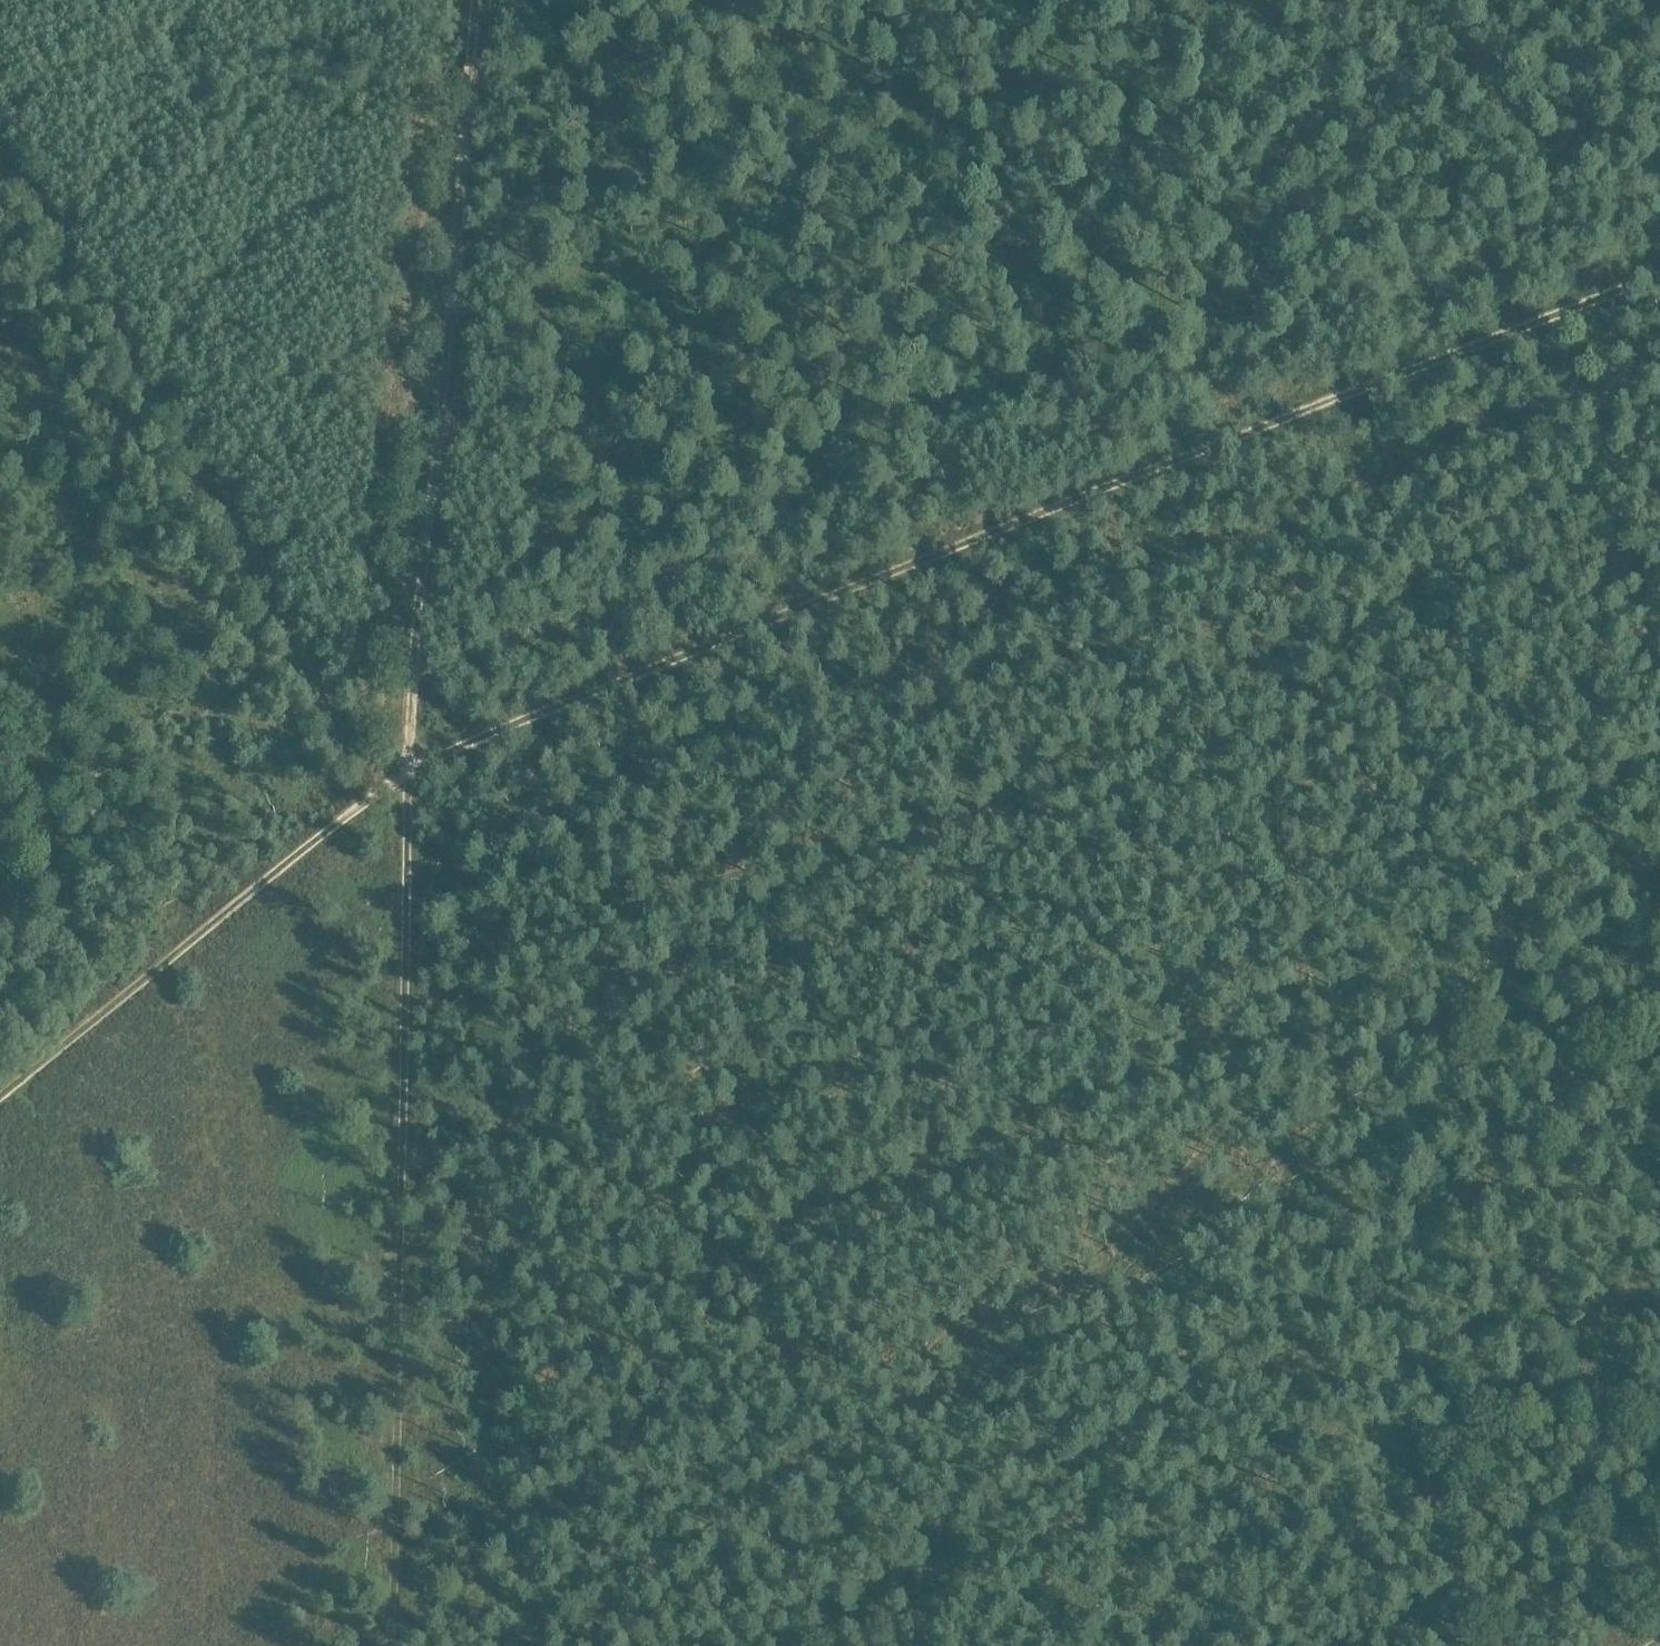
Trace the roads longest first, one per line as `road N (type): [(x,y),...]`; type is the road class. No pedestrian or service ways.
road 1 (track): [(409,764),(1659,272)]
road 2 (track): [(409,764),(391,1645)]
road 3 (track): [(482,0),(409,764)]
road 4 (track): [(409,764),(0,1094)]

